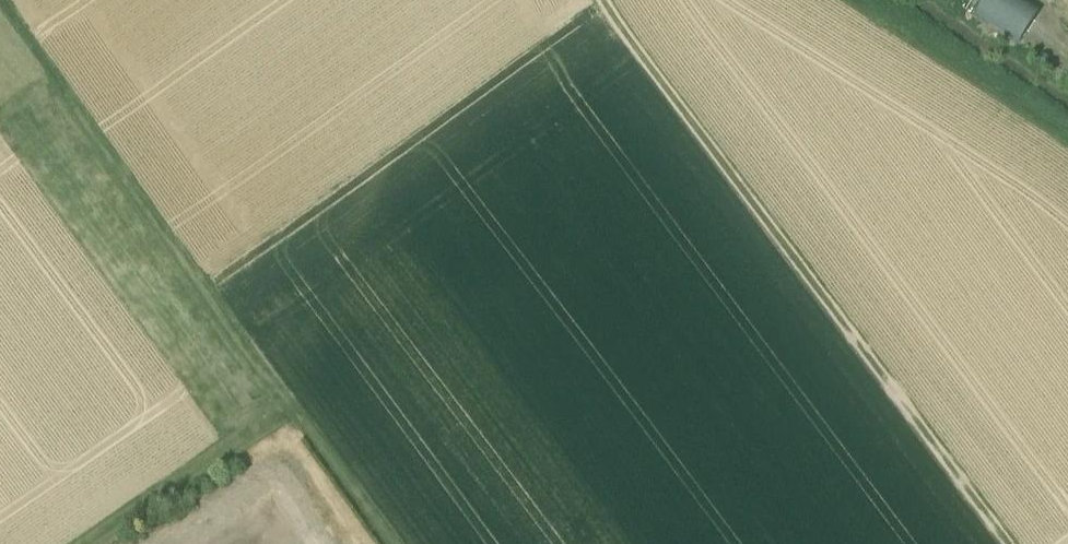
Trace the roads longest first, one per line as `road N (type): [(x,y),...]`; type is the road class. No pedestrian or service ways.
road 1 (track): [(606,0),(1012,543)]
road 2 (track): [(399,543),(3,0)]

